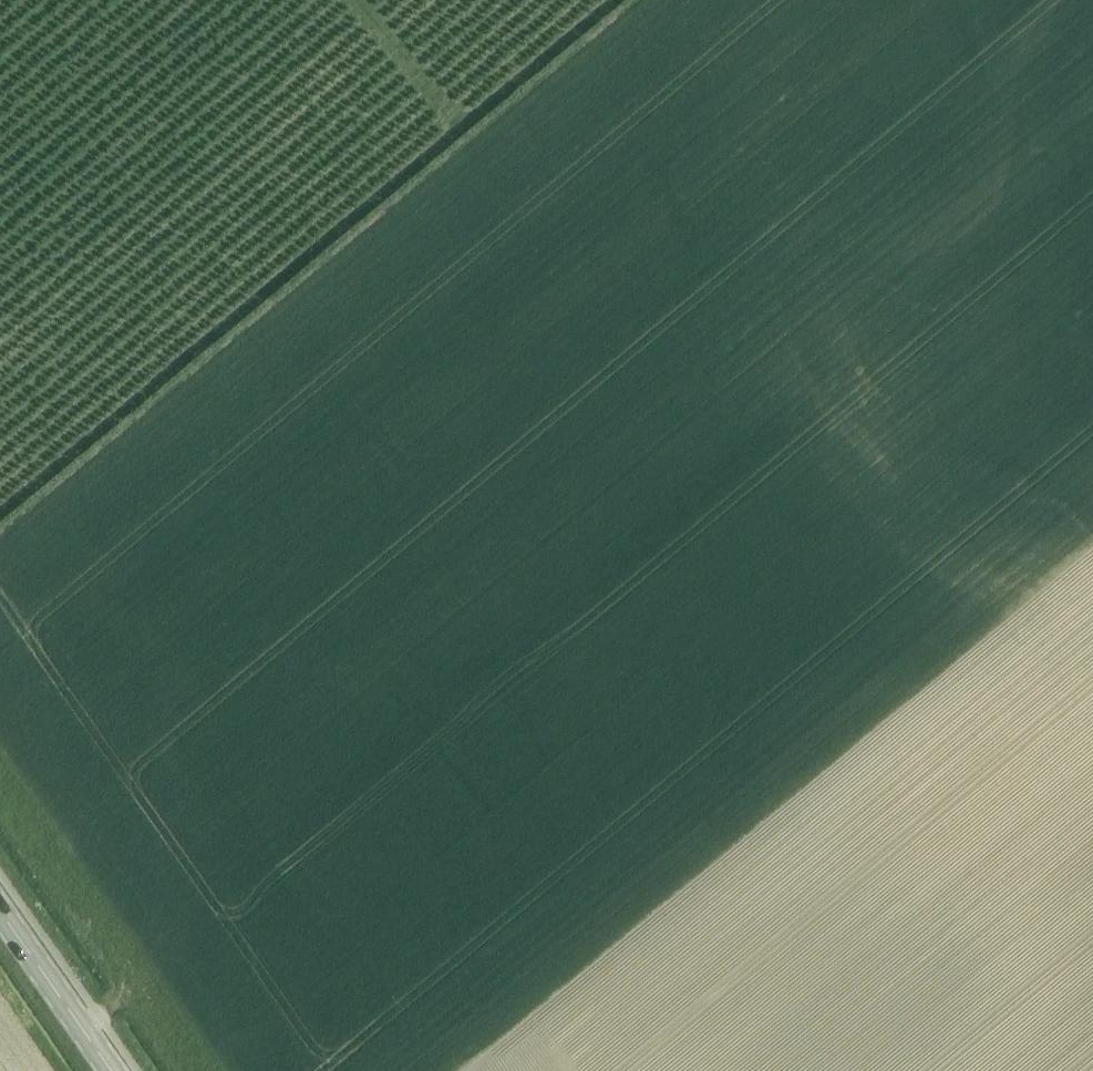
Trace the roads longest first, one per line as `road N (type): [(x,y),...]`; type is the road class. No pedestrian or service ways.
road 1 (secondary): [(108,1070),(0,917)]

